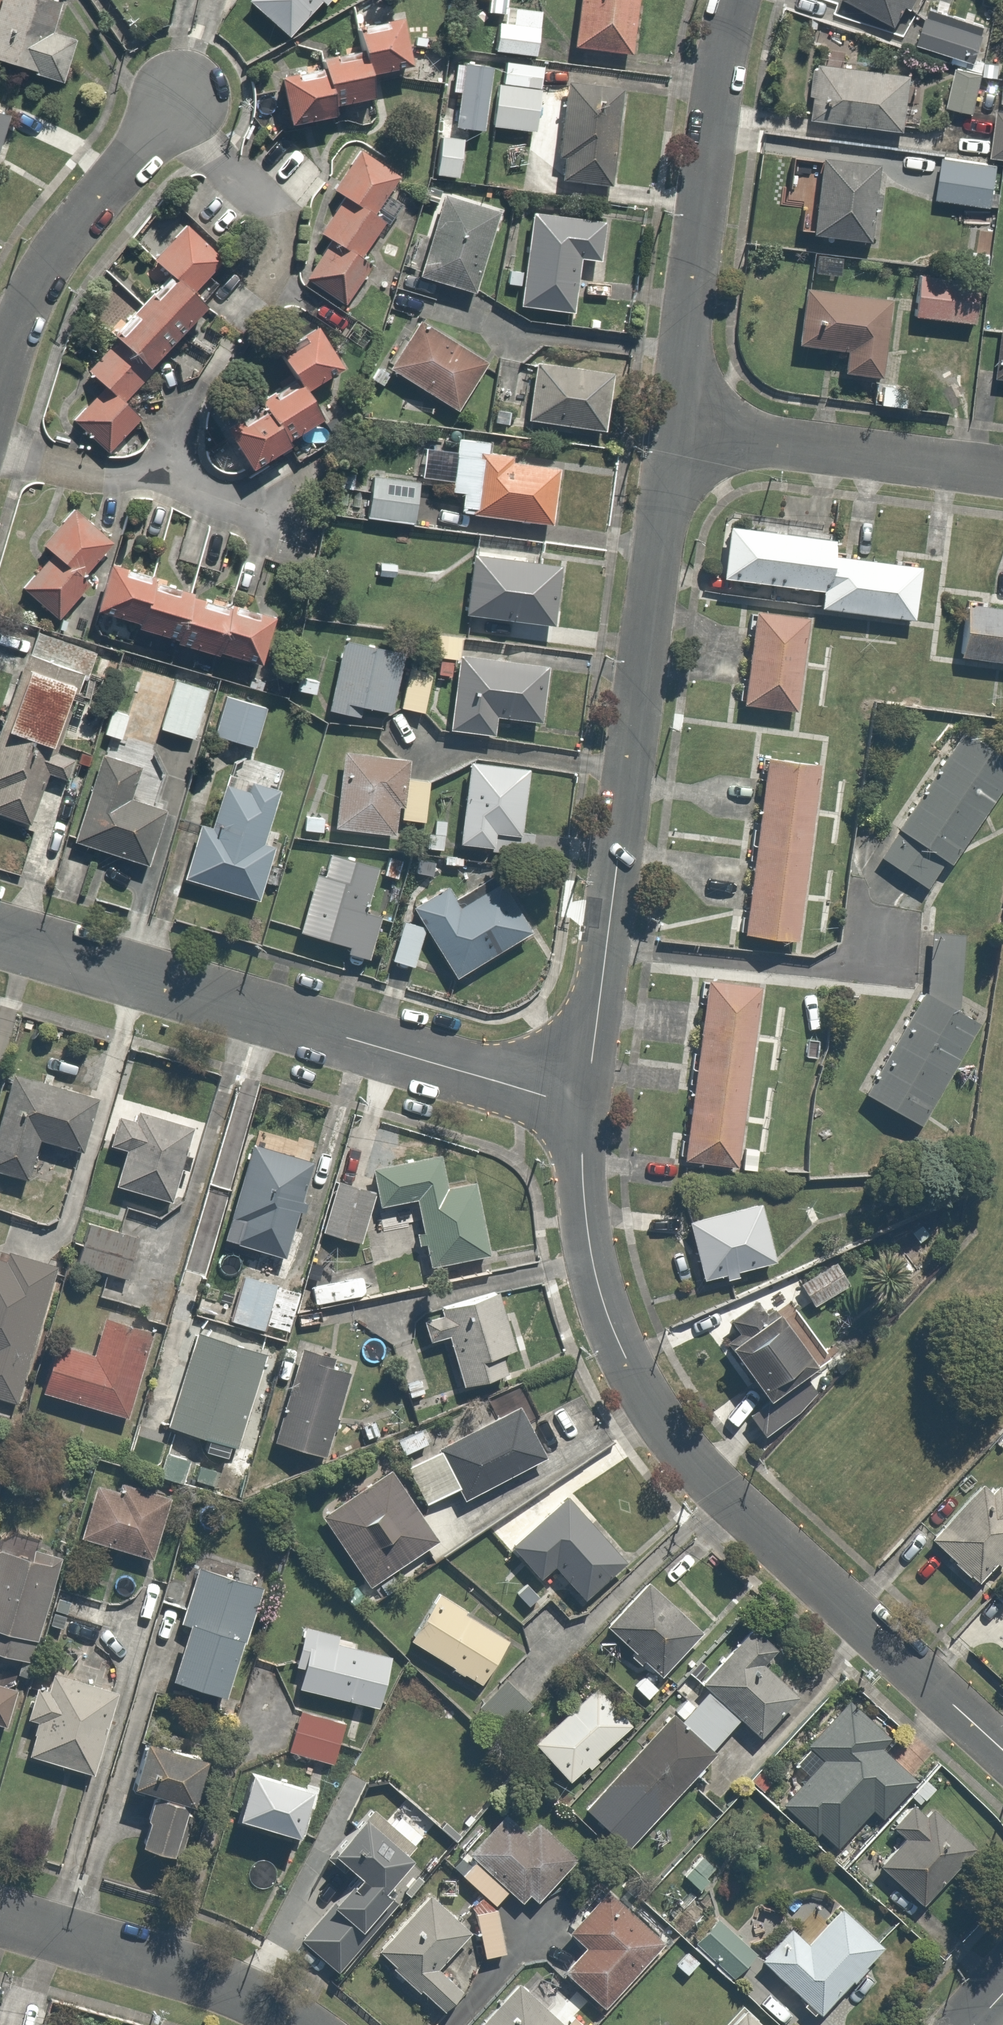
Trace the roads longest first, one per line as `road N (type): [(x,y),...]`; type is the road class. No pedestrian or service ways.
road 1 (unclassified): [(1002,1753),(694,1468),(657,1418),(608,1318),(594,1269),(585,1109)]
road 2 (unclassified): [(585,1109),(674,431)]
road 3 (residential): [(585,1109),(0,938)]
road 4 (unclassified): [(674,431),(720,53),(734,0)]
road 5 (residential): [(0,377),(26,300),(57,248),(184,97)]
road 6 (residential): [(674,431),(1002,472)]
road 7 (residential): [(0,1918),(215,1981),(301,2024)]

